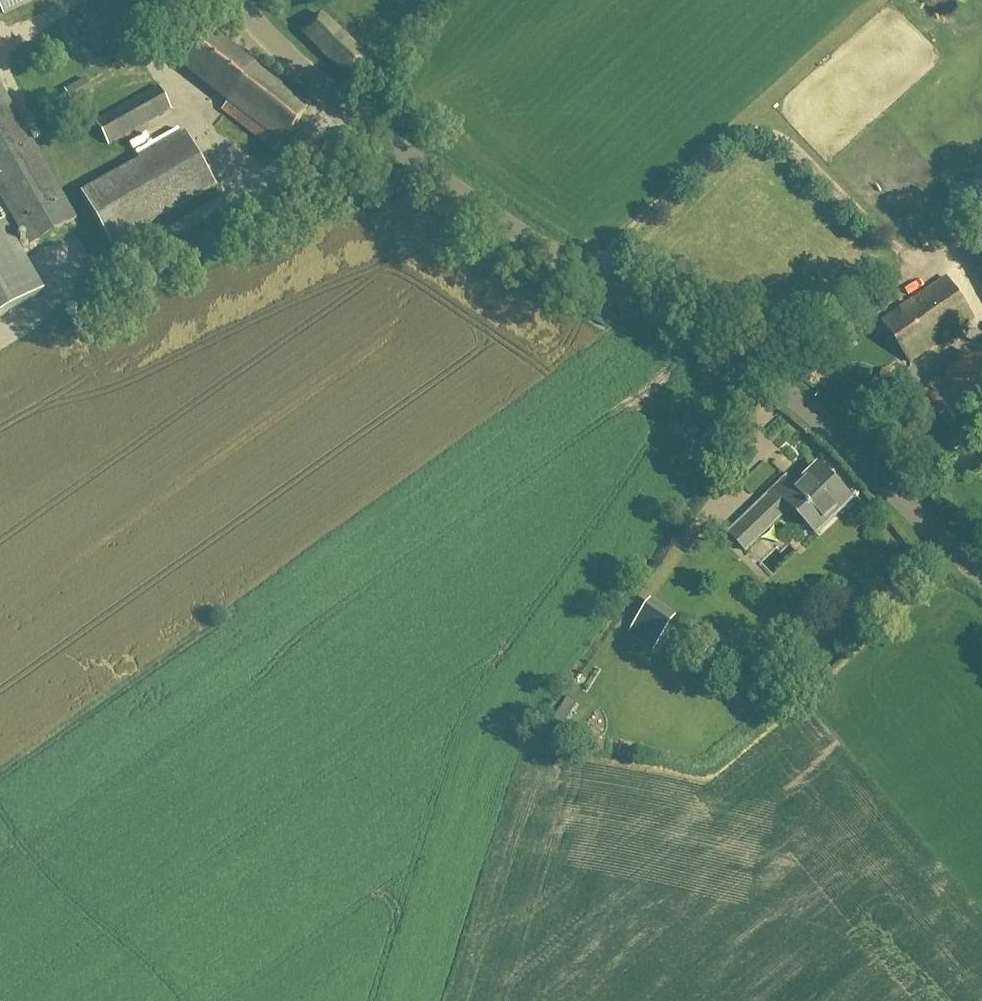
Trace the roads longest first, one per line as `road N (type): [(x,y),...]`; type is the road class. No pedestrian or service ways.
road 1 (tertiary): [(981,572),(784,388),(584,274),(342,106),(289,62),(235,0)]

